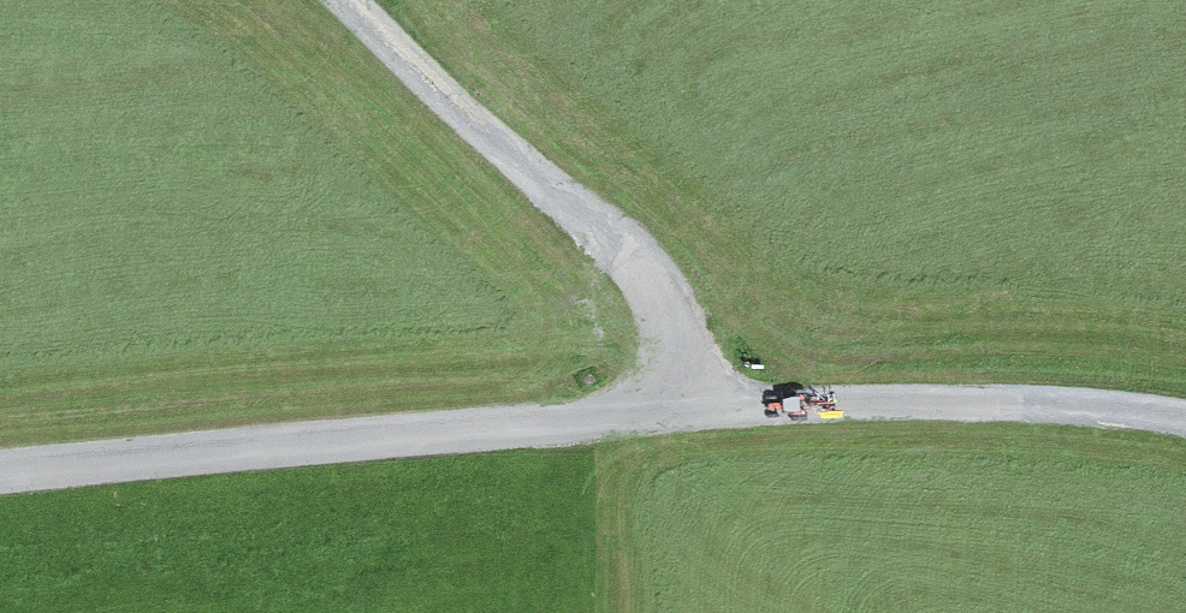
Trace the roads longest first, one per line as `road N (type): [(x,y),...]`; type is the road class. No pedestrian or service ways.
road 1 (residential): [(0,465),(680,408),(1021,399),(1185,424)]
road 2 (track): [(680,408),(644,275),(344,0)]

